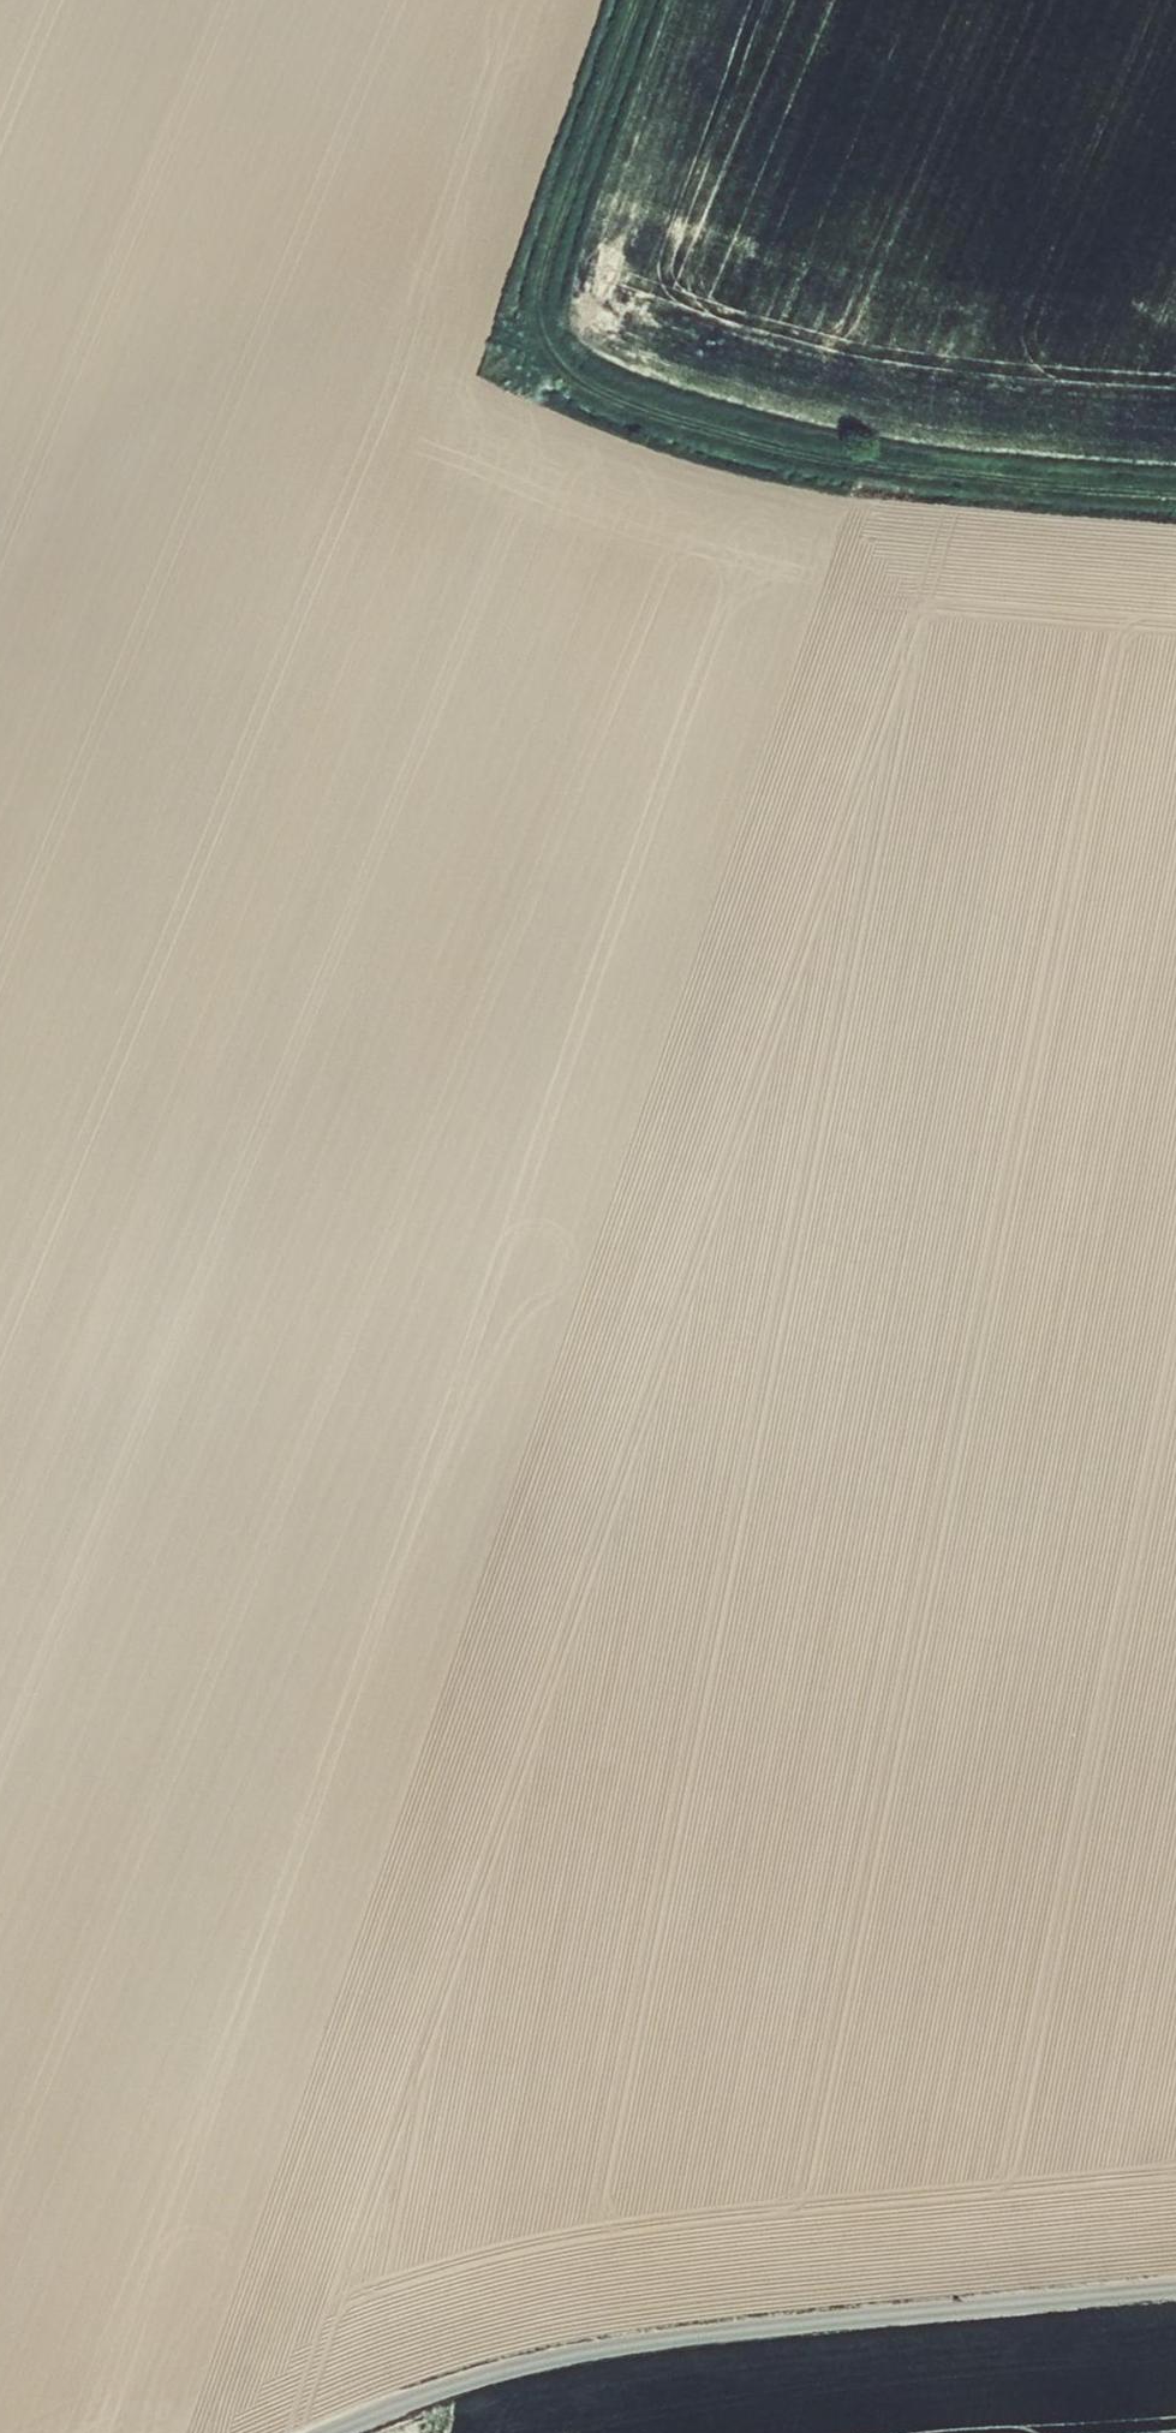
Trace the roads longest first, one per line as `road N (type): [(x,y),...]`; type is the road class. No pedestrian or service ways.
road 1 (track): [(634,0),(508,367),(696,441),(927,487),(1175,506)]
road 2 (tertiary): [(1175,2288),(631,2342),(466,2381),(324,2432)]

